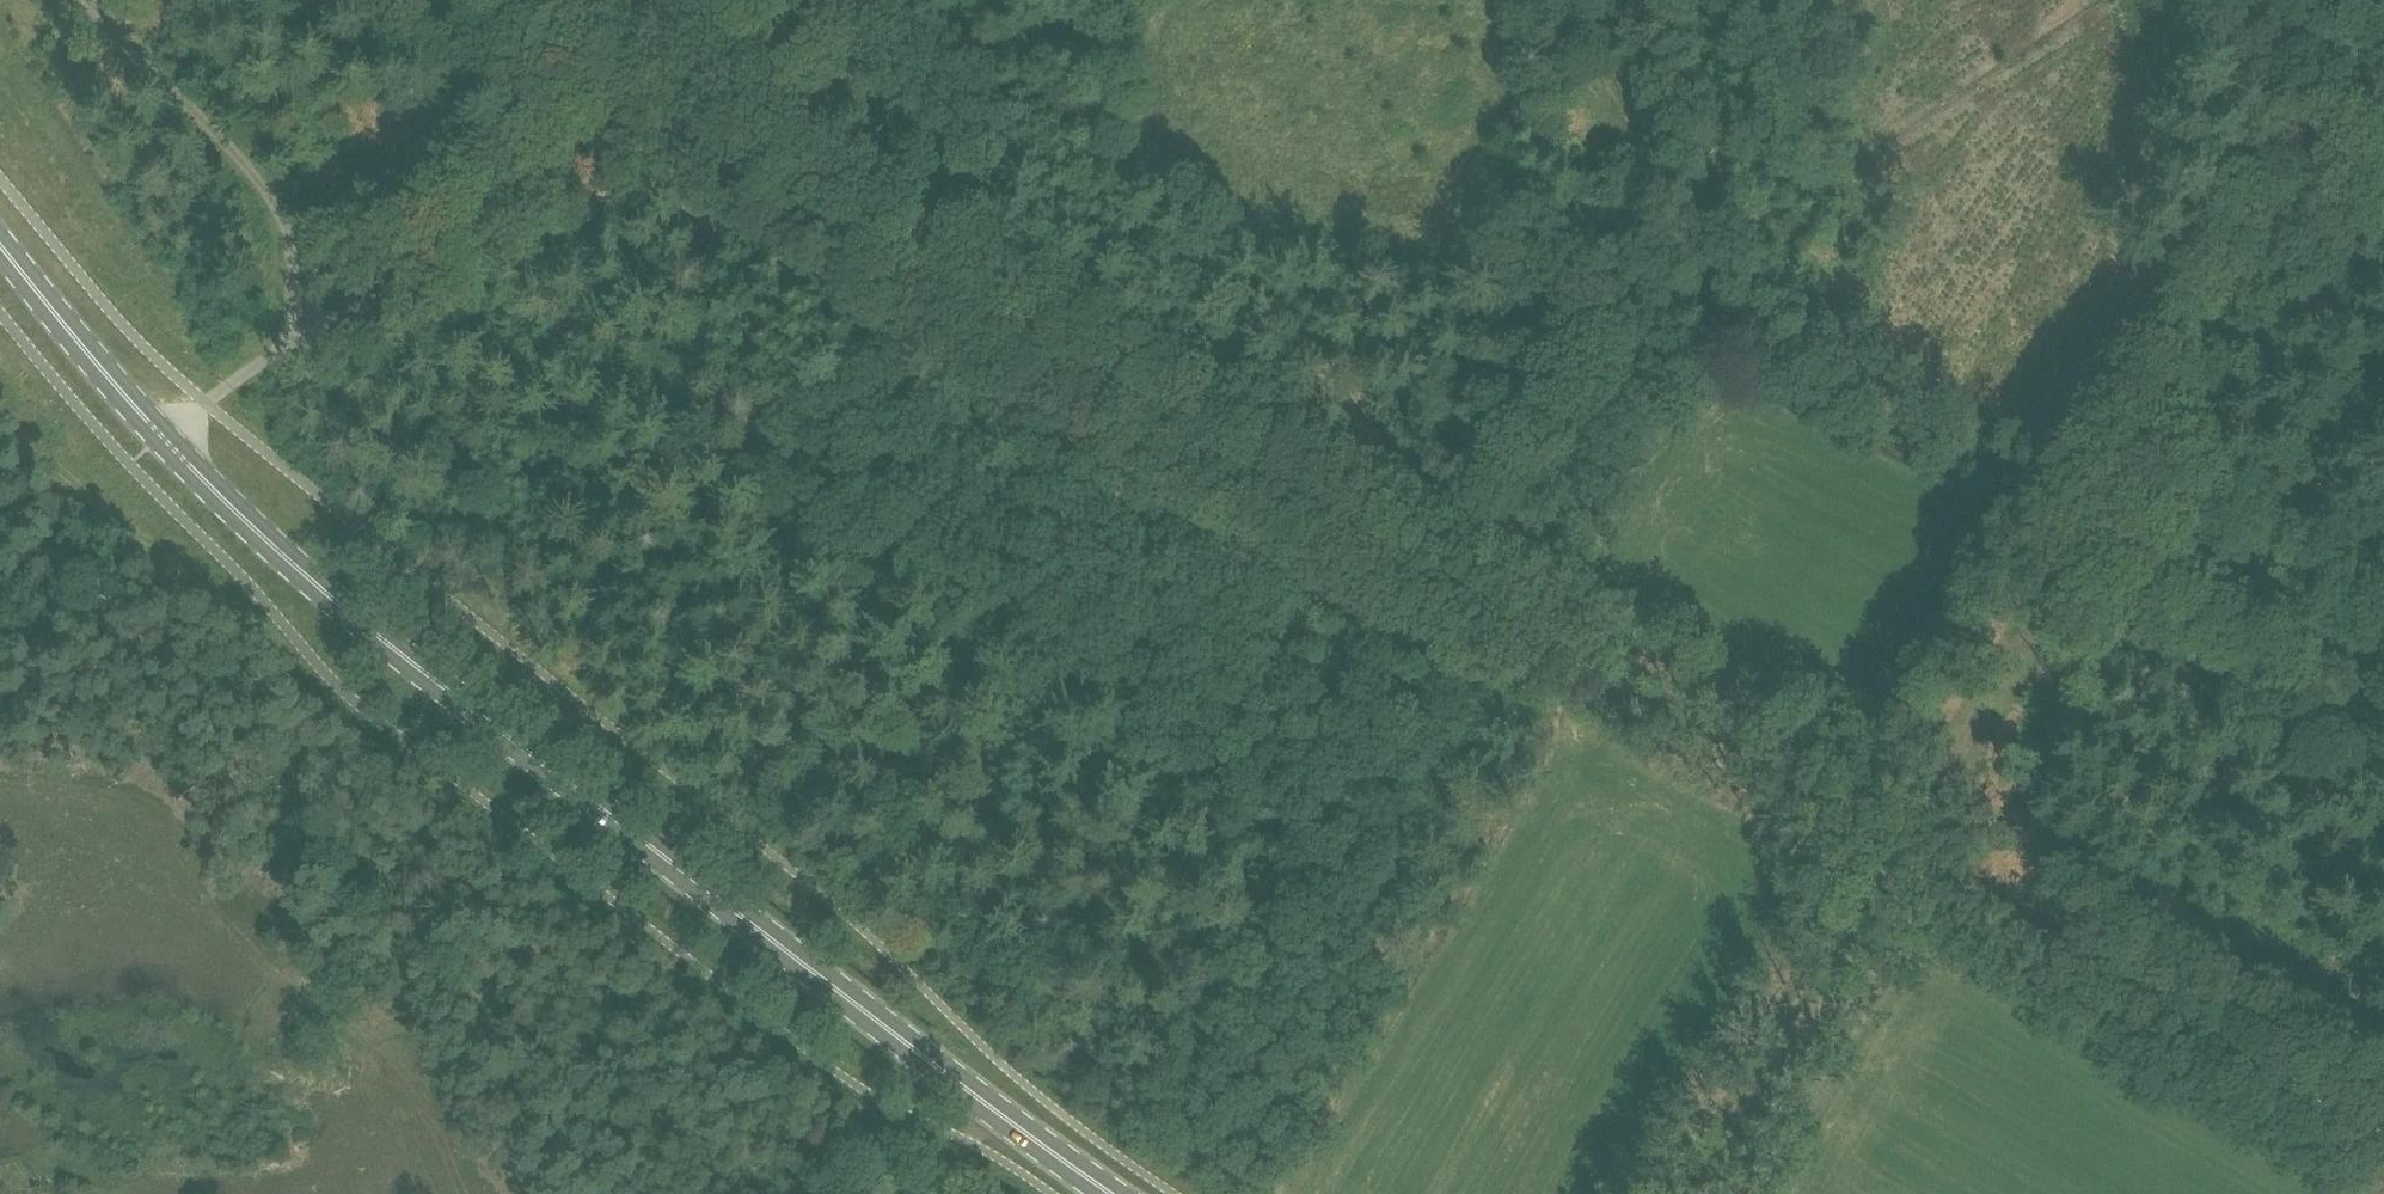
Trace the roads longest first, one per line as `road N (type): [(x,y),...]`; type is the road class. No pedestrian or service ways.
road 1 (track): [(485,0),(1867,820)]
road 2 (secondary): [(1111,1193),(298,575),(152,425),(0,243)]
road 3 (track): [(1867,820),(2332,76)]
road 4 (track): [(795,0),(116,452)]
road 5 (track): [(1867,820),(2383,1121)]
road 6 (track): [(2332,76),(2218,0)]

